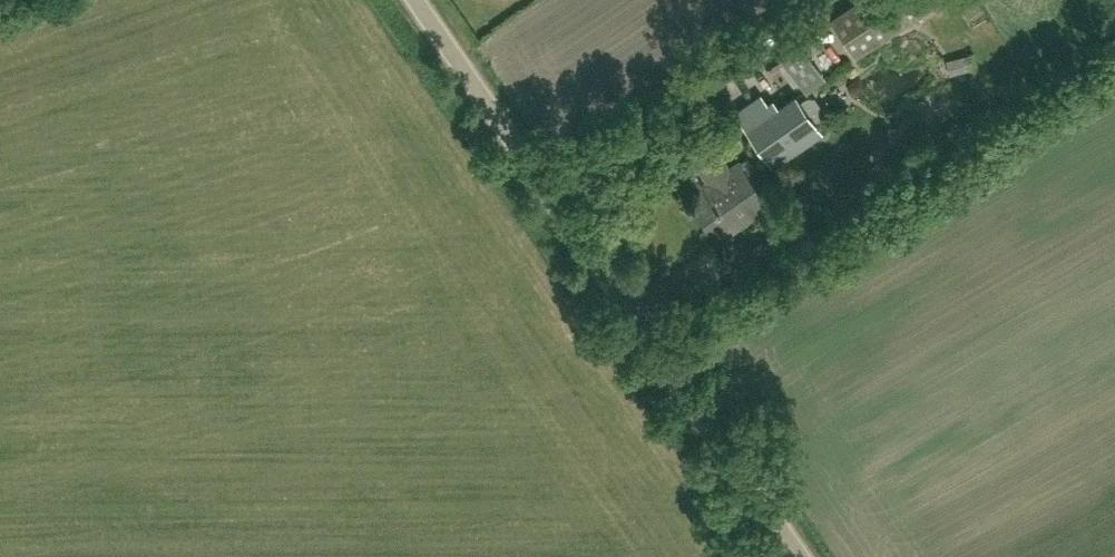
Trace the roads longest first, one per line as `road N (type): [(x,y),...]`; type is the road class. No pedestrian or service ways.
road 1 (unclassified): [(801,556),(415,0)]

